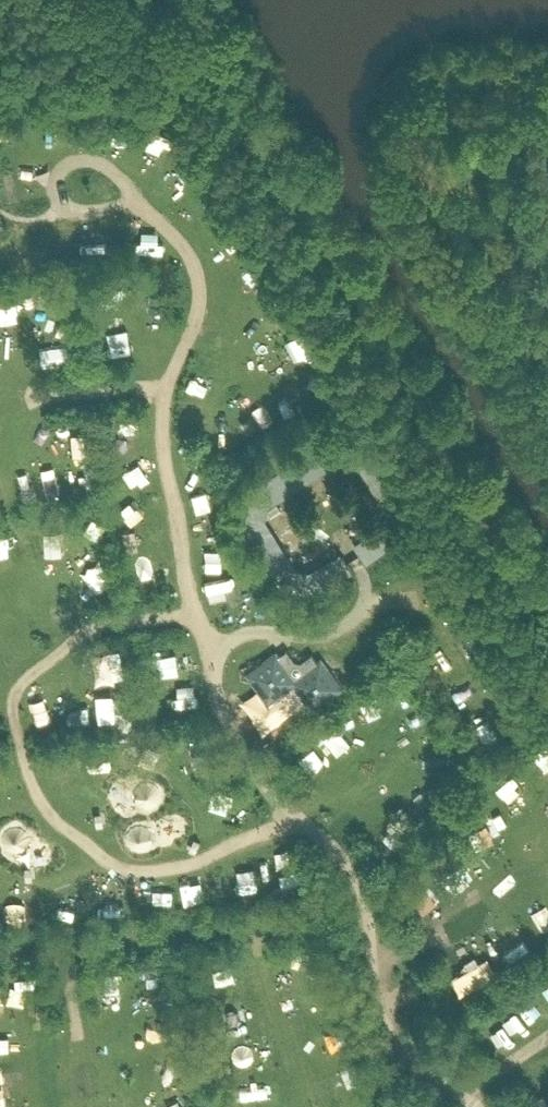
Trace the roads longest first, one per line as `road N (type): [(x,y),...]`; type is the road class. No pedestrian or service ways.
road 1 (track): [(222,648),(197,621),(162,430),(169,379),(197,309),(191,257),(116,176),(77,162),(59,176),(60,205),(68,214),(120,210)]
road 2 (track): [(298,817),(189,864),(132,869),(55,820),(29,779),(16,693),(79,635)]
road 3 (track): [(364,904),(80,943),(66,959),(76,1034)]
road 4 (track): [(166,388),(33,396)]

